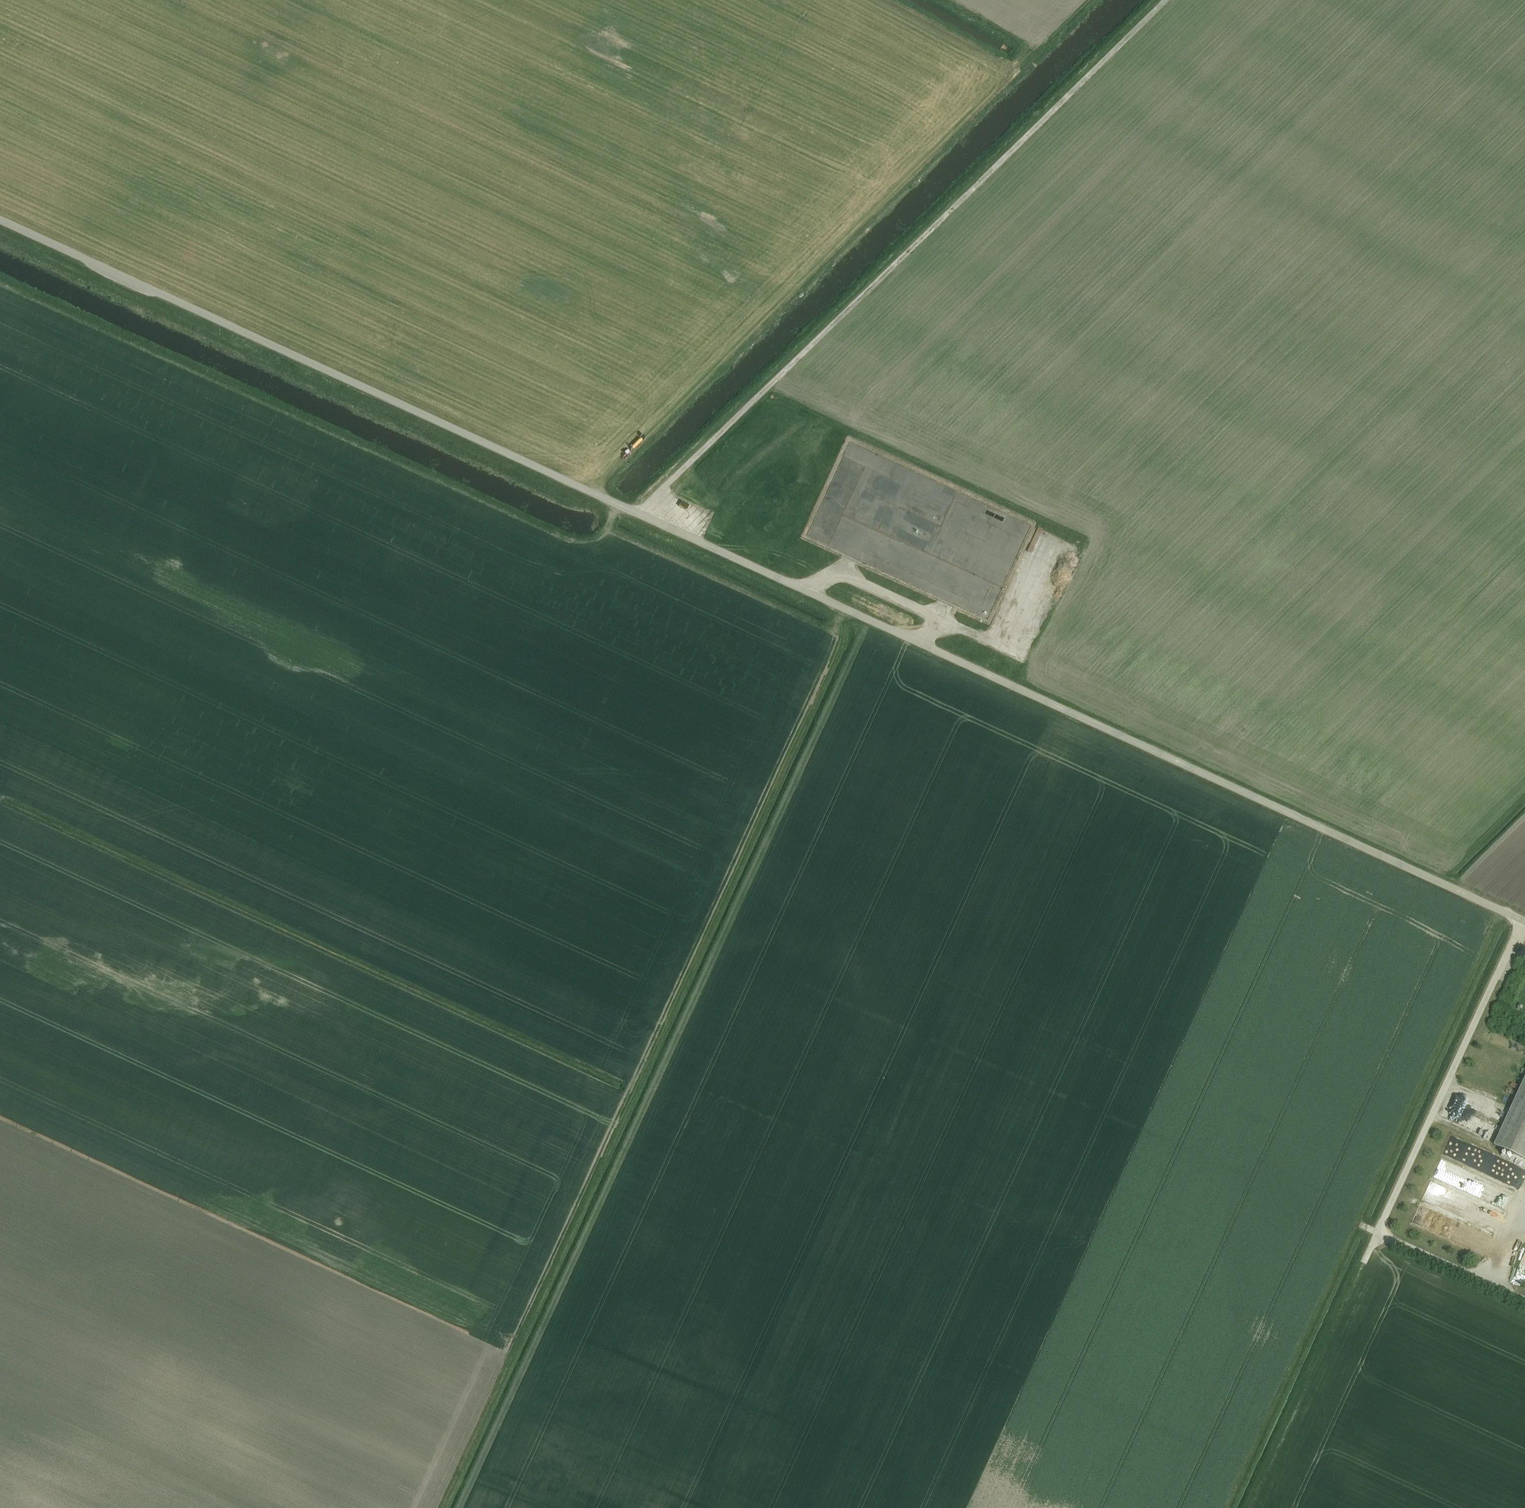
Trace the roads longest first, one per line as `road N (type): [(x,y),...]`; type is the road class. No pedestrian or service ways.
road 1 (unclassified): [(1524,922),(637,513)]
road 2 (unclassified): [(637,513),(1168,0)]
road 3 (unclassified): [(637,513),(0,219)]

